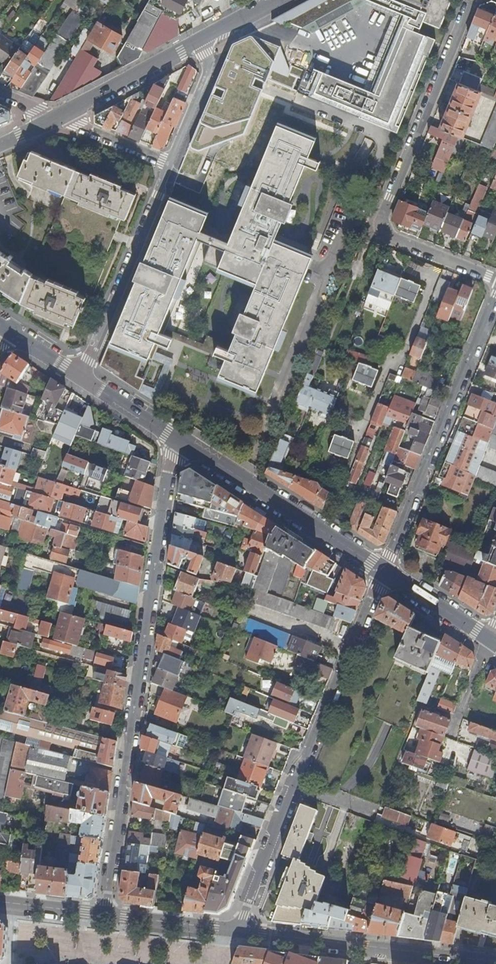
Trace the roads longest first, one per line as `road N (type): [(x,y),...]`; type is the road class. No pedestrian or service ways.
road 1 (residential): [(104,915),(157,547),(180,444)]
road 2 (residential): [(472,0),(382,220),(390,237),(495,279)]
road 3 (residential): [(383,571),(495,295)]
road 4 (residential): [(240,931),(495,962)]
road 5 (secondary): [(383,571),(180,444)]
road 6 (residential): [(77,376),(168,164)]
road 7 (residential): [(383,571),(294,781)]
road 8 (tertiary): [(59,117),(201,41)]
road 9 (residential): [(294,781),(240,931)]
road 10 (residential): [(104,915),(240,931)]
road 11 (residential): [(168,164),(208,70),(201,41)]
road 12 (secondary): [(491,641),(383,571)]
road 13 (secondary): [(180,444),(77,376)]

